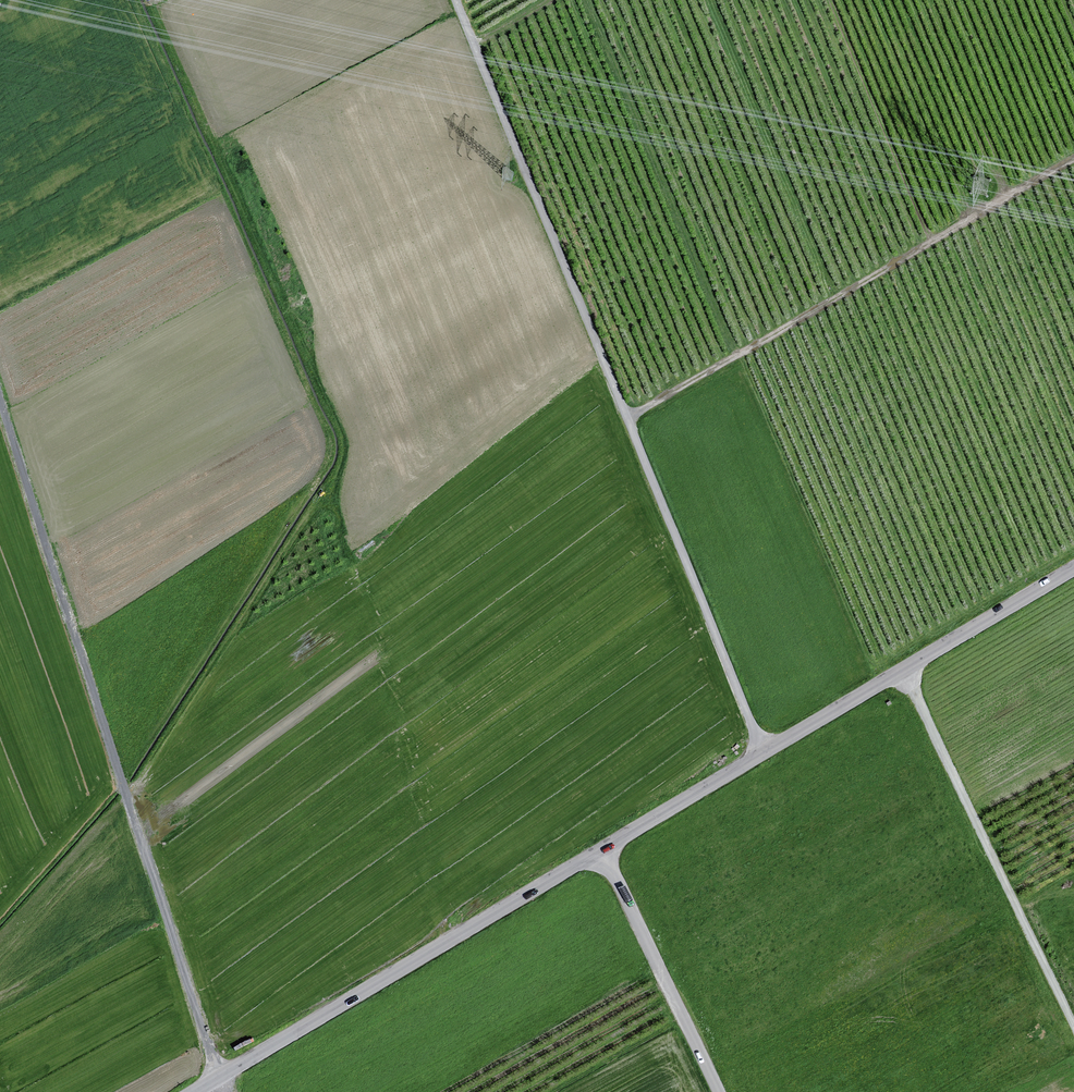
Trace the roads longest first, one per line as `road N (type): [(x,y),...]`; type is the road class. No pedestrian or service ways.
road 1 (unclassified): [(763,753),(453,0)]
road 2 (track): [(130,795),(295,539),(328,509),(337,518),(360,599),(443,945)]
road 3 (track): [(0,395),(226,1091)]
road 4 (track): [(628,419),(1073,160)]
road 5 (unclassified): [(193,1091),(600,850)]
road 6 (track): [(904,671),(1073,1024)]
road 7 (unclassified): [(763,753),(1073,569)]
road 8 (unclassified): [(719,1091),(600,850)]
road 9 (unclassified): [(600,850),(763,753)]
road 10 (track): [(328,509),(341,437),(304,357)]

